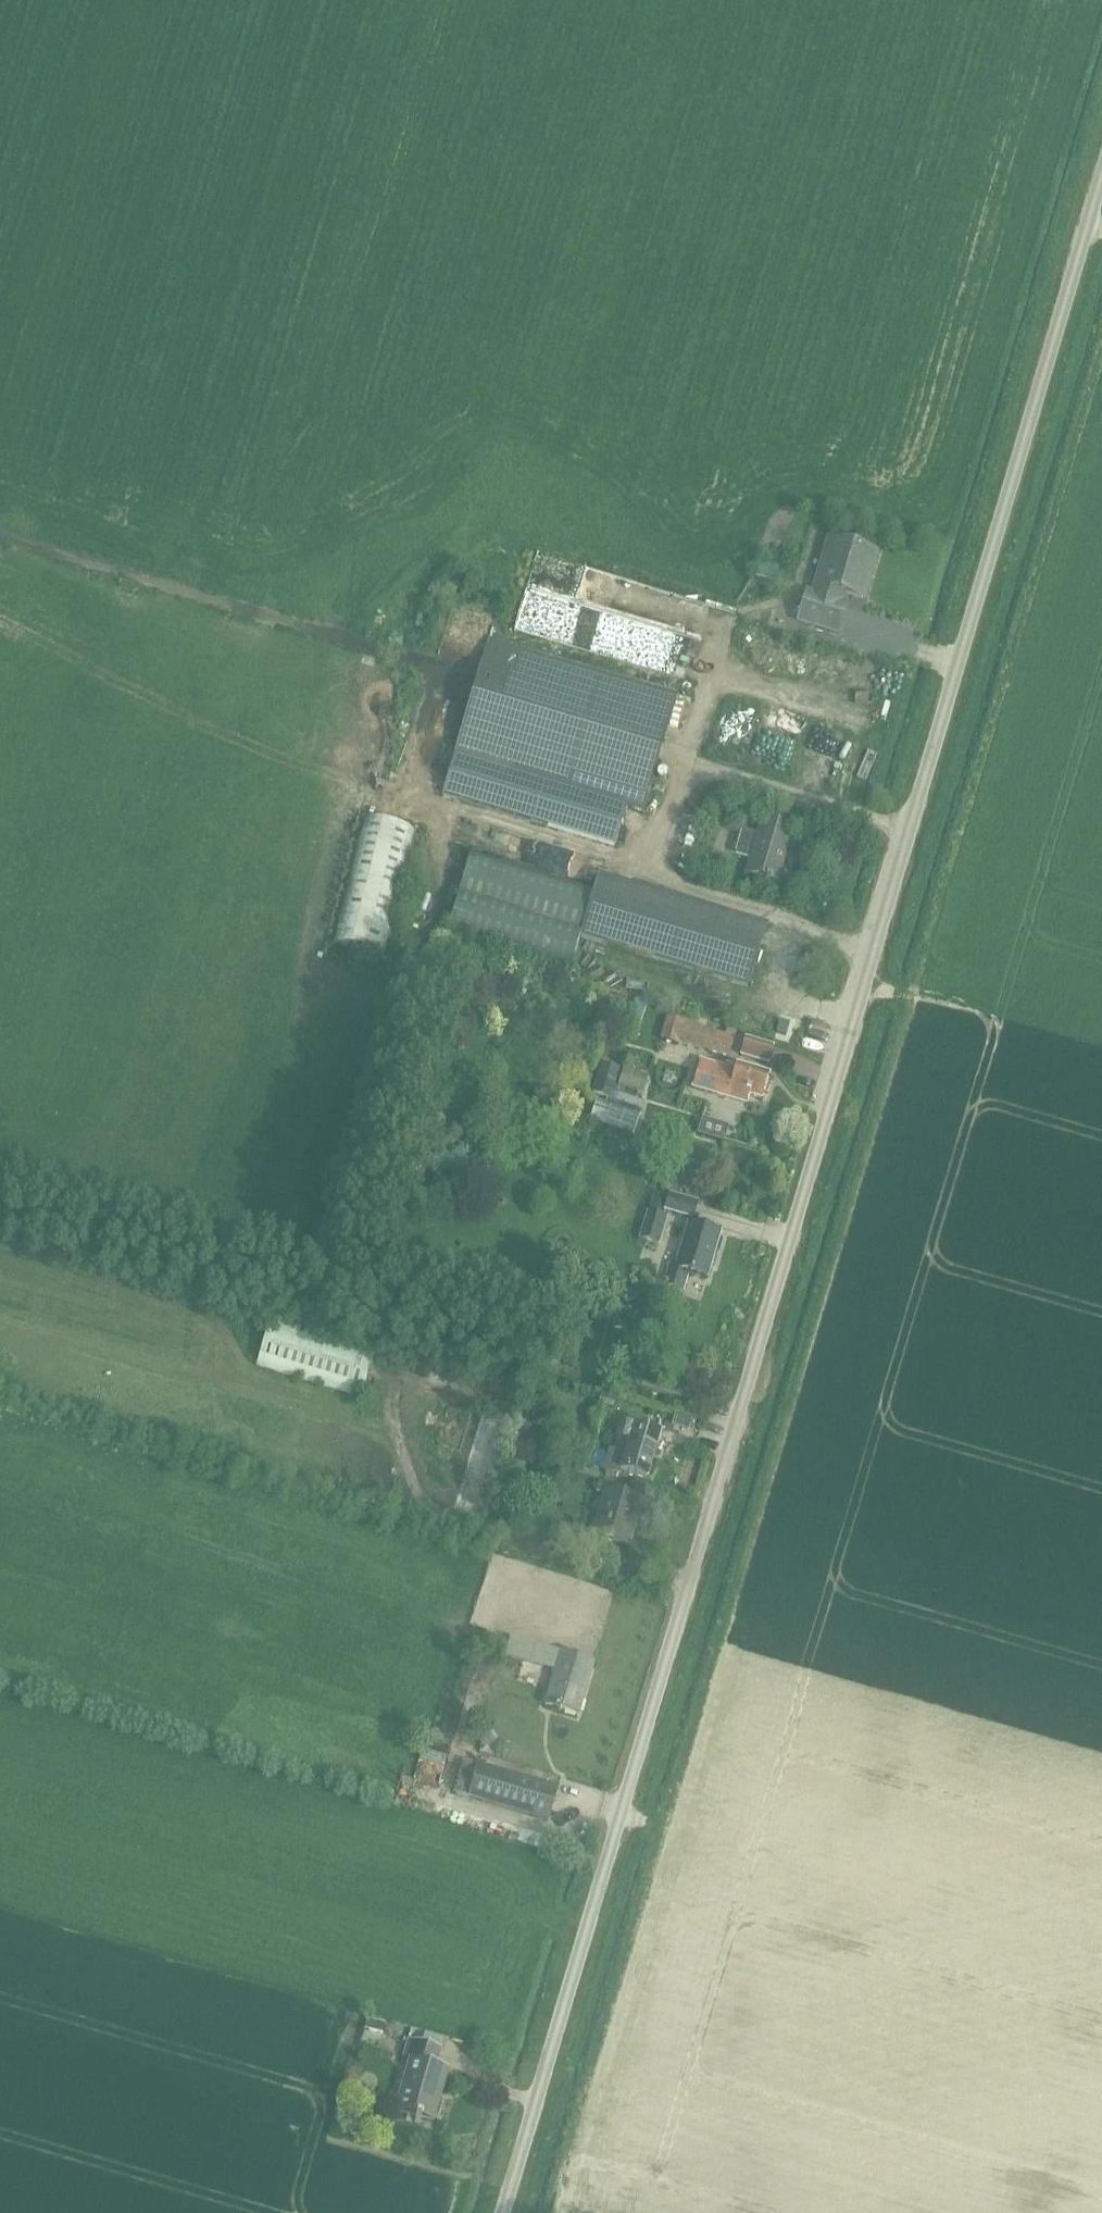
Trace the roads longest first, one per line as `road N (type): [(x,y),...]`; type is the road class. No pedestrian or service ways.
road 1 (unclassified): [(504,2212),(1101,174)]

